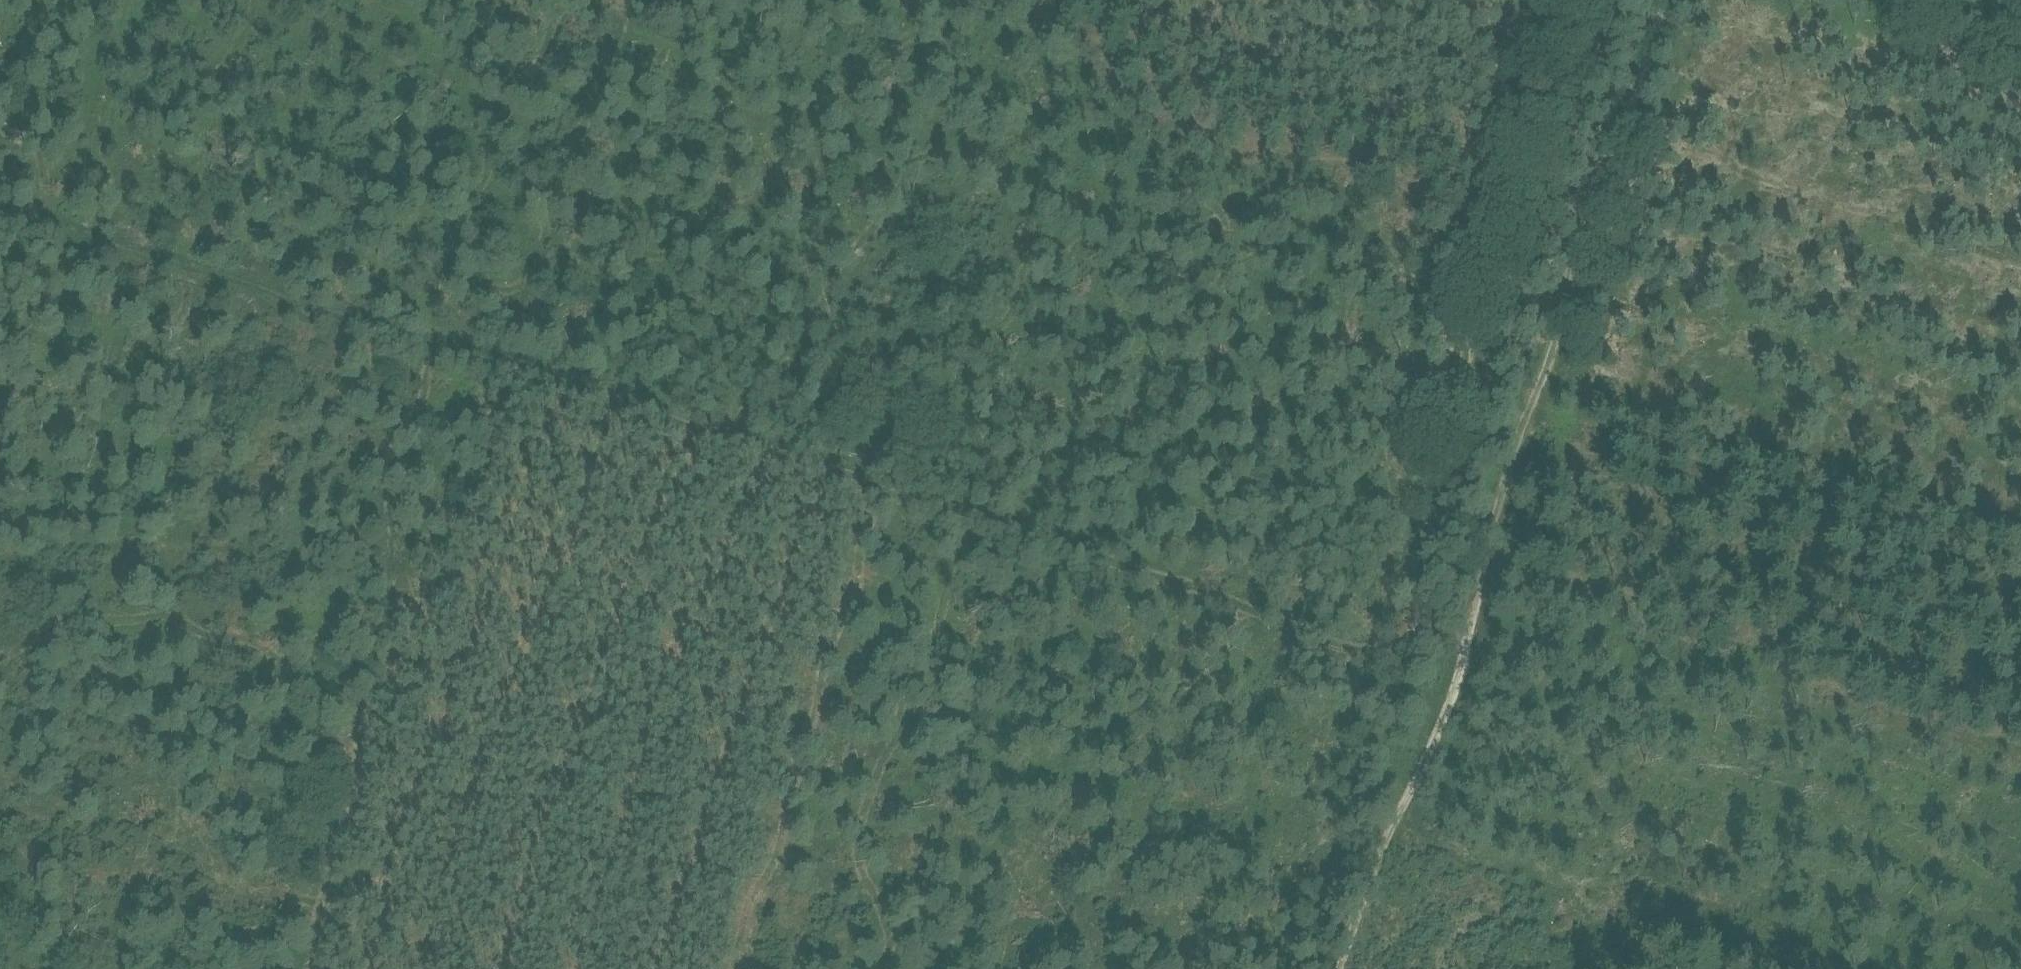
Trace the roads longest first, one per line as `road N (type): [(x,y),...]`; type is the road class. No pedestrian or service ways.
road 1 (track): [(1372,968),(1681,0)]

